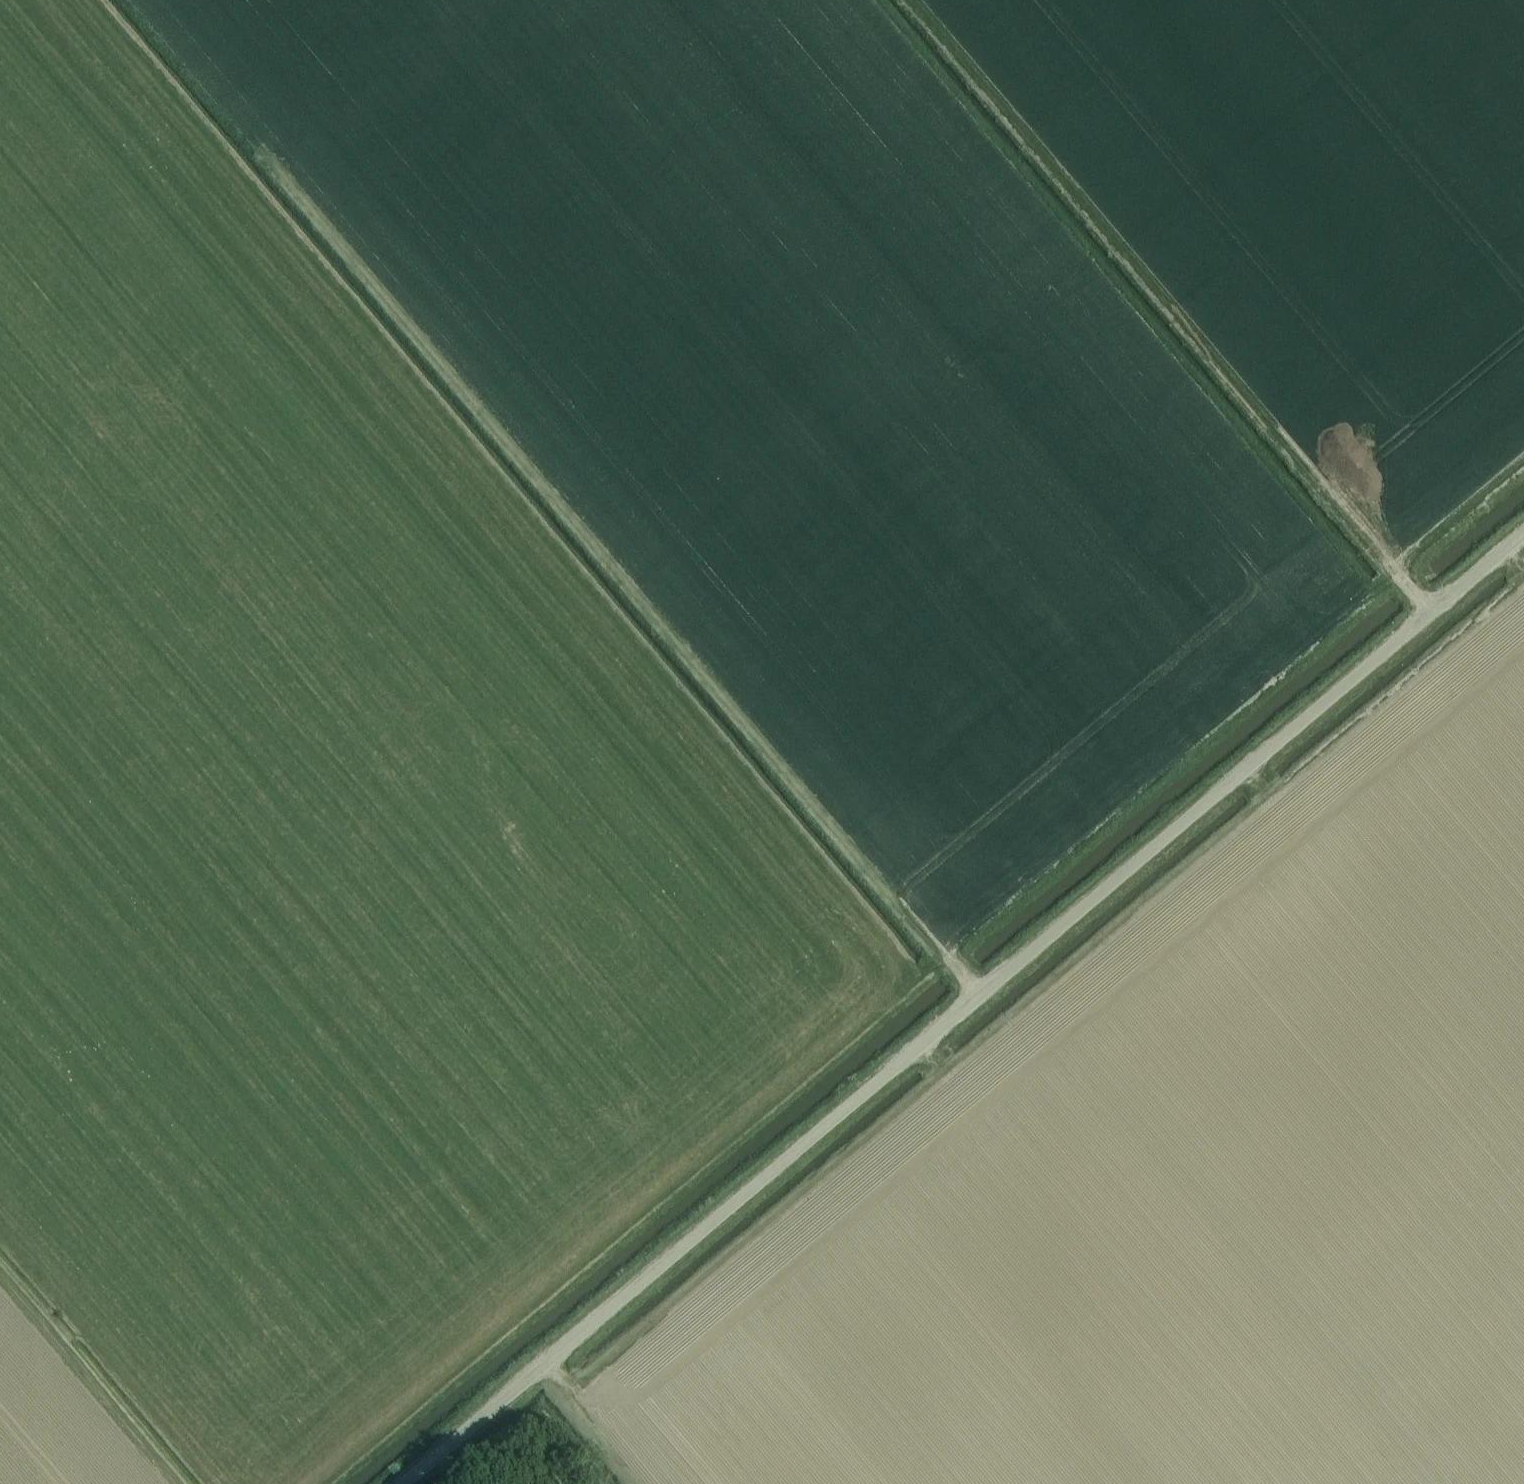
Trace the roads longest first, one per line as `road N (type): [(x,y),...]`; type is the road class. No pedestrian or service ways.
road 1 (unclassified): [(400,1483),(1523,526)]
road 2 (track): [(178,1483),(0,1267)]

